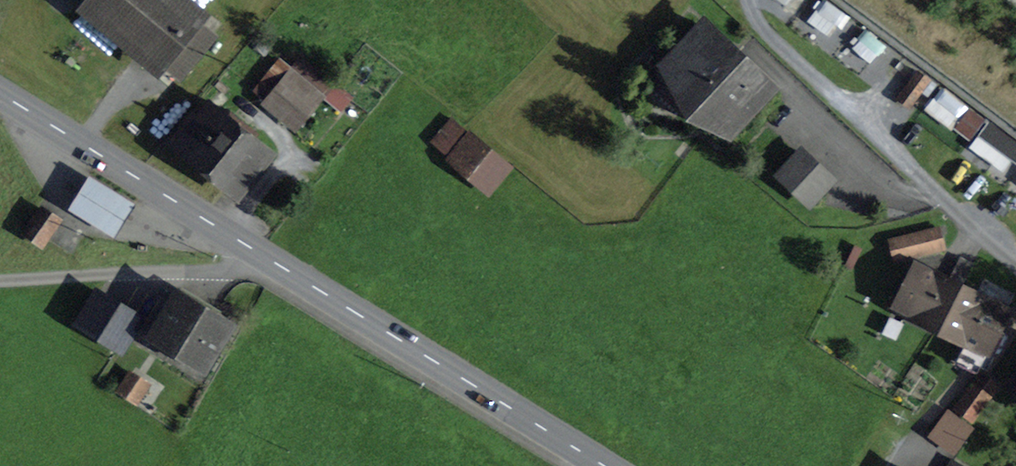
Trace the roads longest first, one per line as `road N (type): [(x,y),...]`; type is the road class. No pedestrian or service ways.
road 1 (primary): [(277,264),(605,465)]
road 2 (residential): [(1015,256),(757,24),(749,0)]
road 3 (primary): [(0,93),(277,264)]
road 4 (residential): [(277,264),(0,280)]

